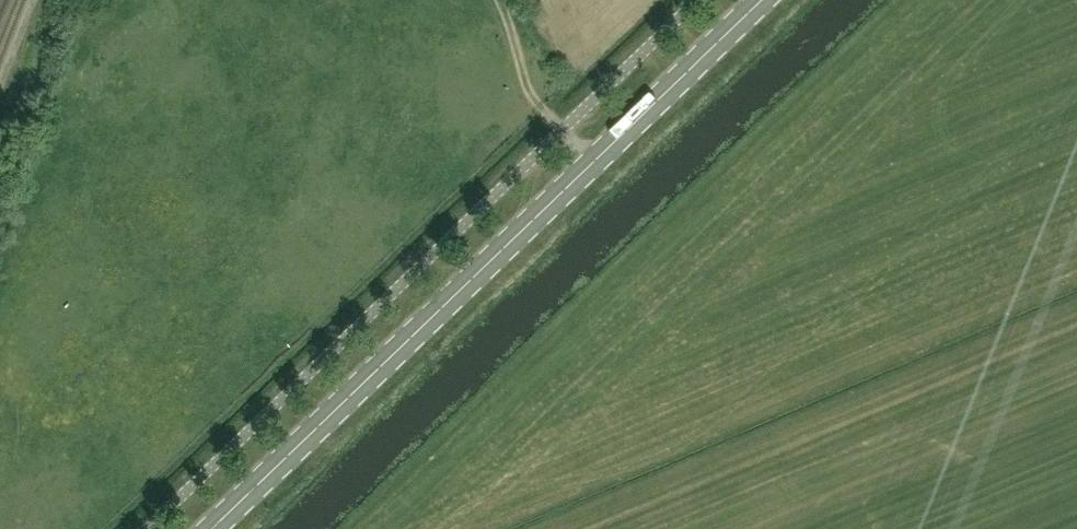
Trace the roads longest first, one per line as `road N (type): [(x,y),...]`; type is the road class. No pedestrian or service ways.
road 1 (secondary): [(215,528),(767,0)]
road 2 (track): [(501,0),(530,89),(564,130)]

